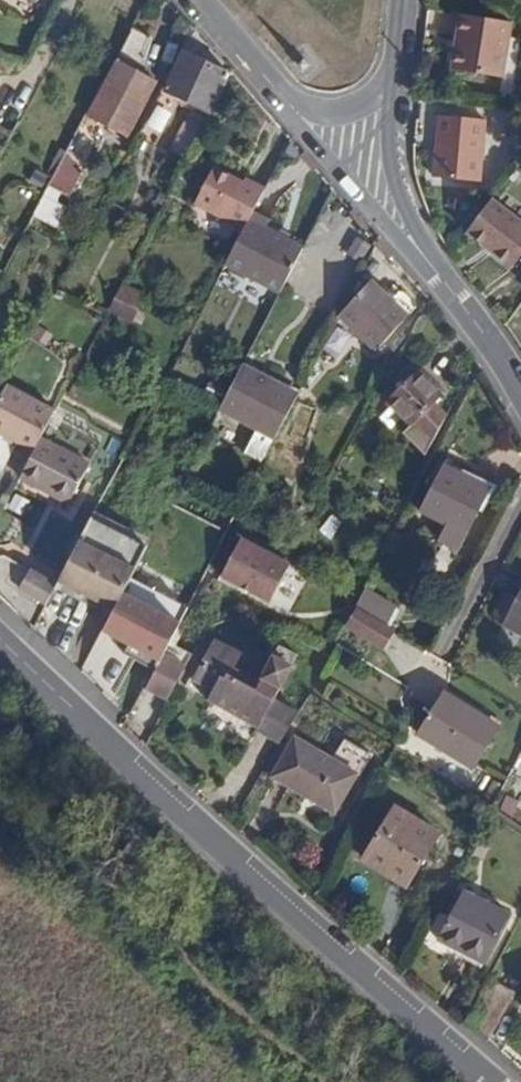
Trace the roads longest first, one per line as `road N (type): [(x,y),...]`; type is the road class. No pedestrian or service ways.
road 1 (unclassified): [(0,631),(493,1081)]
road 2 (residential): [(200,0),(352,183),(443,277)]
road 3 (residential): [(443,277),(402,207),(389,162),(403,0)]
road 4 (residential): [(443,277),(520,385)]

